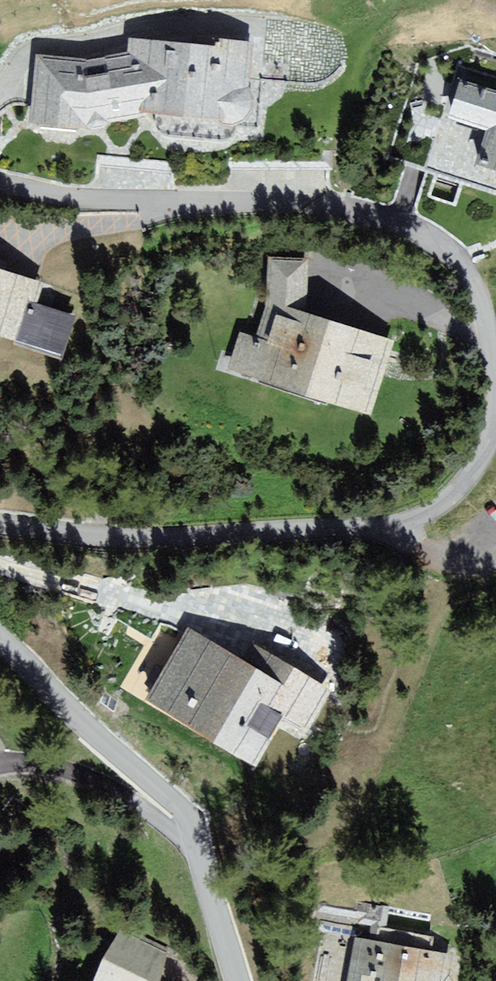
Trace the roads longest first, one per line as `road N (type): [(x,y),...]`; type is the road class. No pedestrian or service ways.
road 1 (residential): [(495,370),(485,311),(463,266),(386,221),(308,205),(100,199),(0,182)]
road 2 (residential): [(0,523),(156,539),(396,525),(433,510),(467,480),(495,416)]
road 3 (residential): [(240,980),(187,814),(0,637)]

